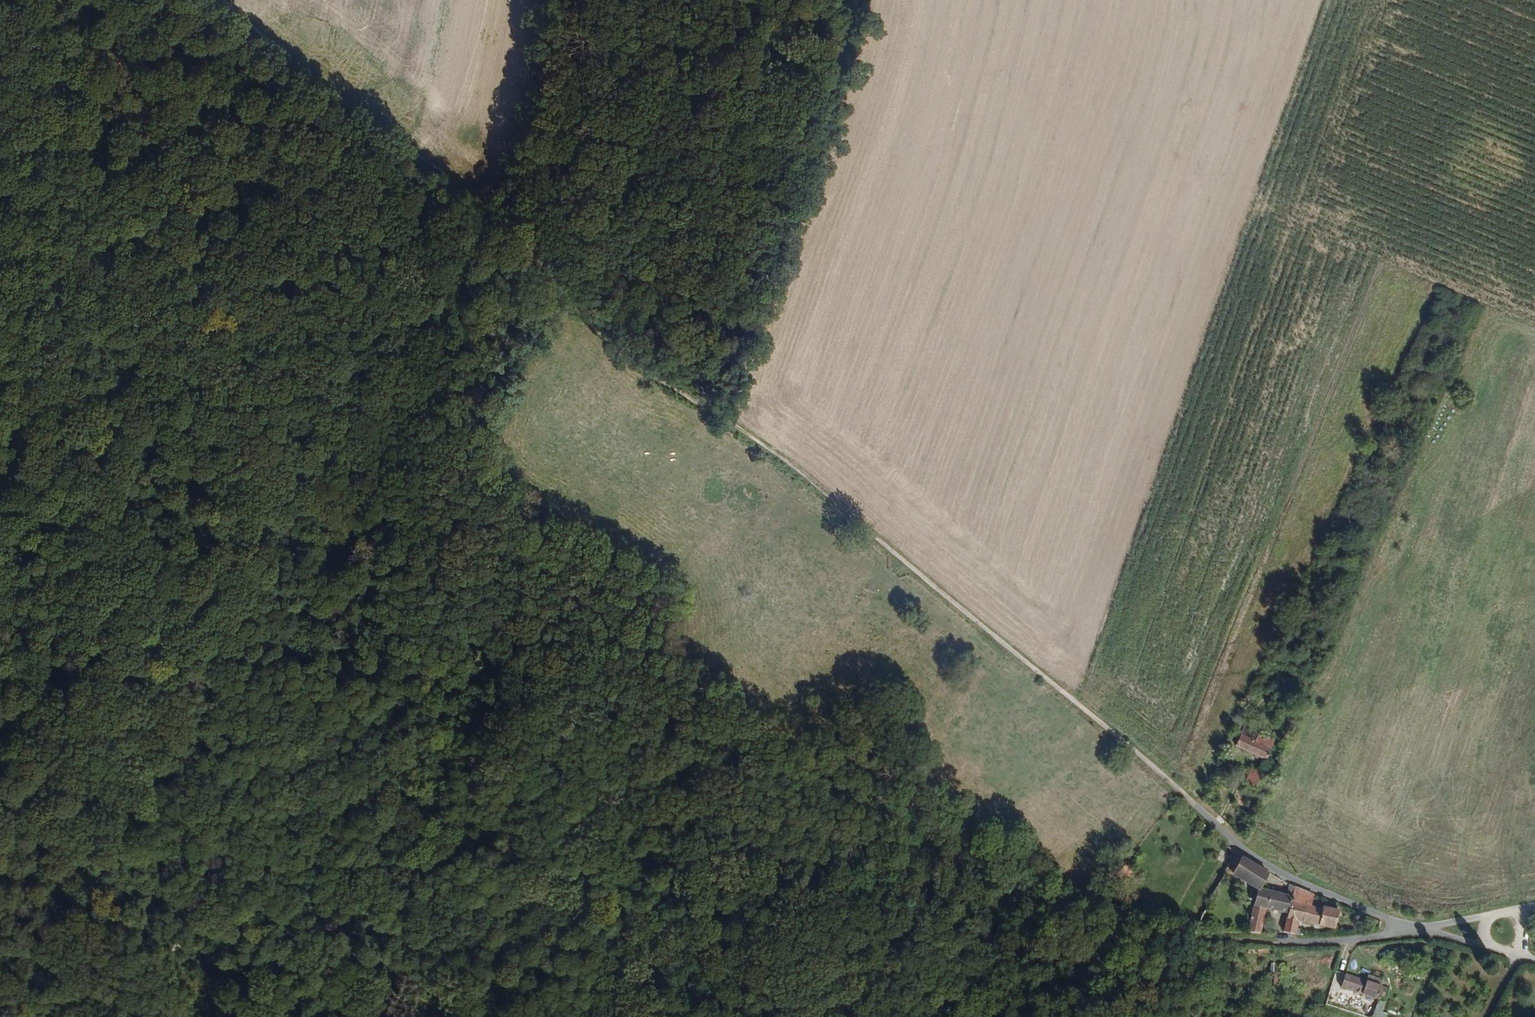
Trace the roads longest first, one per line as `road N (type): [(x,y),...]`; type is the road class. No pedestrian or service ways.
road 1 (residential): [(1534,959),(1414,928)]
road 2 (residential): [(1534,906),(1414,928)]

